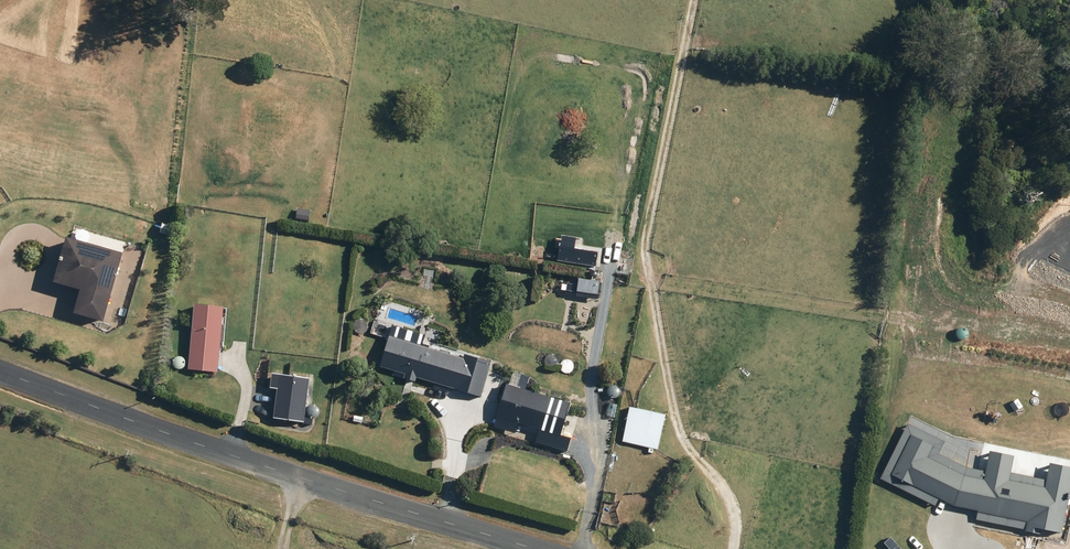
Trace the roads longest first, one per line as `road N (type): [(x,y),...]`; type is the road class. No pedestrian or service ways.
road 1 (unclassified): [(0,371),(237,458),(531,548)]

